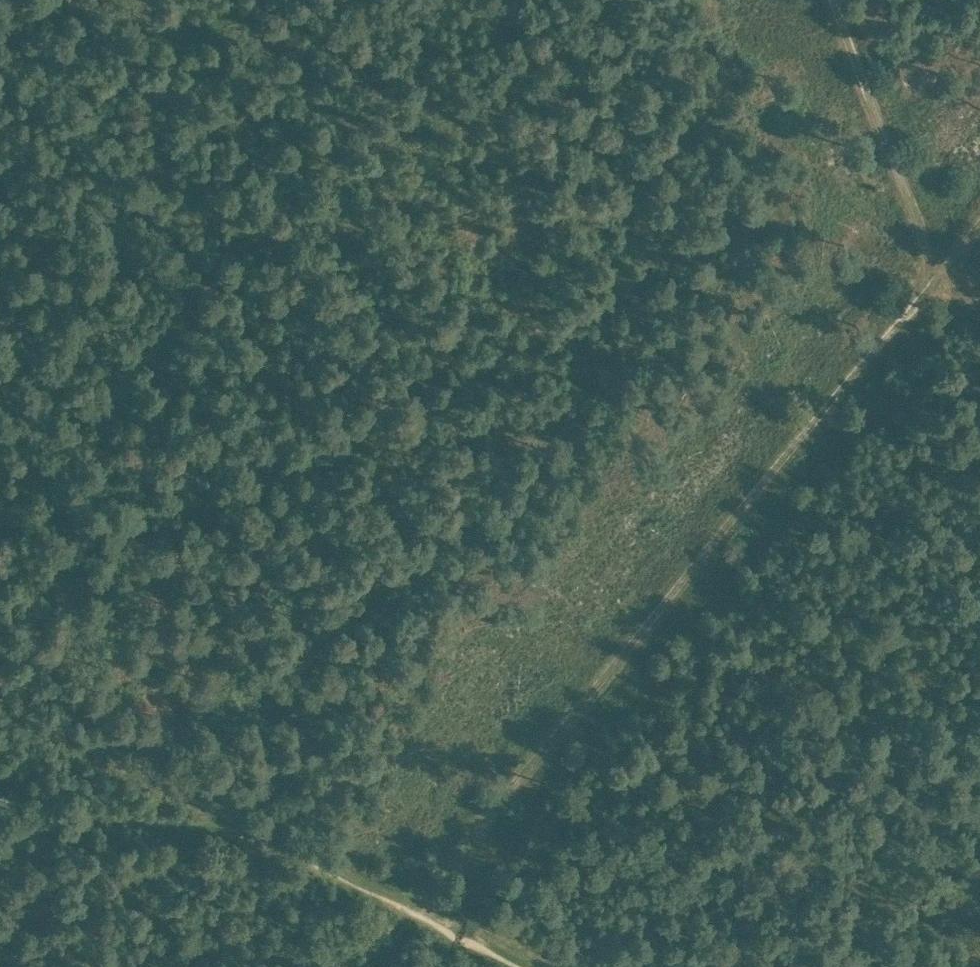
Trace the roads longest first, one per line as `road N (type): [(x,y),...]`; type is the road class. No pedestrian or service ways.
road 1 (track): [(955,267),(427,870),(419,909)]
road 2 (track): [(304,853),(0,692)]
road 3 (track): [(547,966),(441,912),(419,909)]
road 4 (track): [(304,853),(419,909)]

